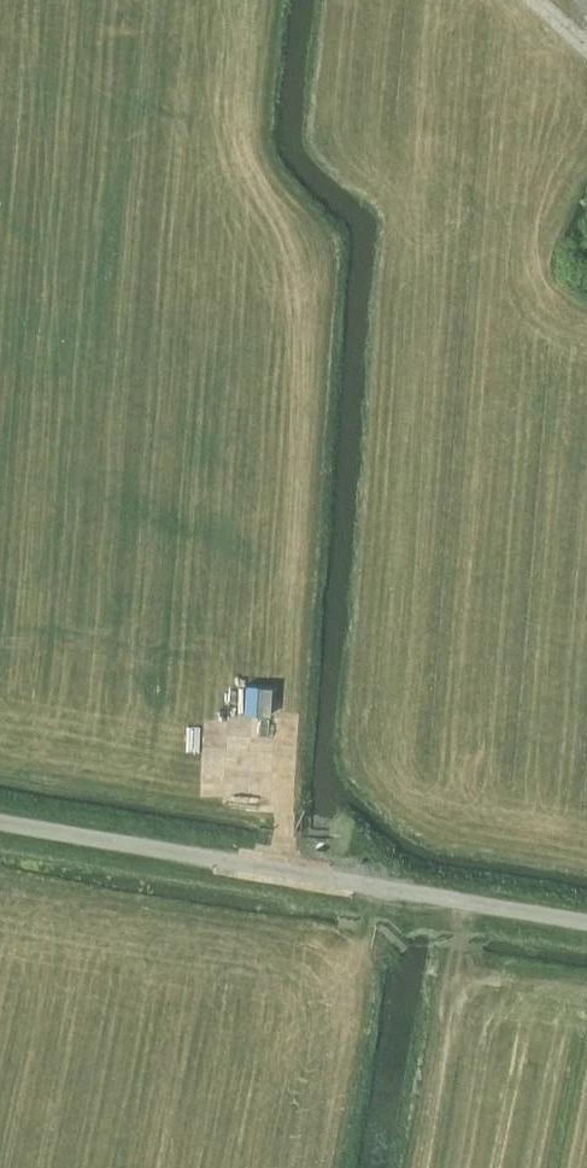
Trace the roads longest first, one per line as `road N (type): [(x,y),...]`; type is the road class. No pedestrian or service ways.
road 1 (unclassified): [(586,920),(0,822)]

